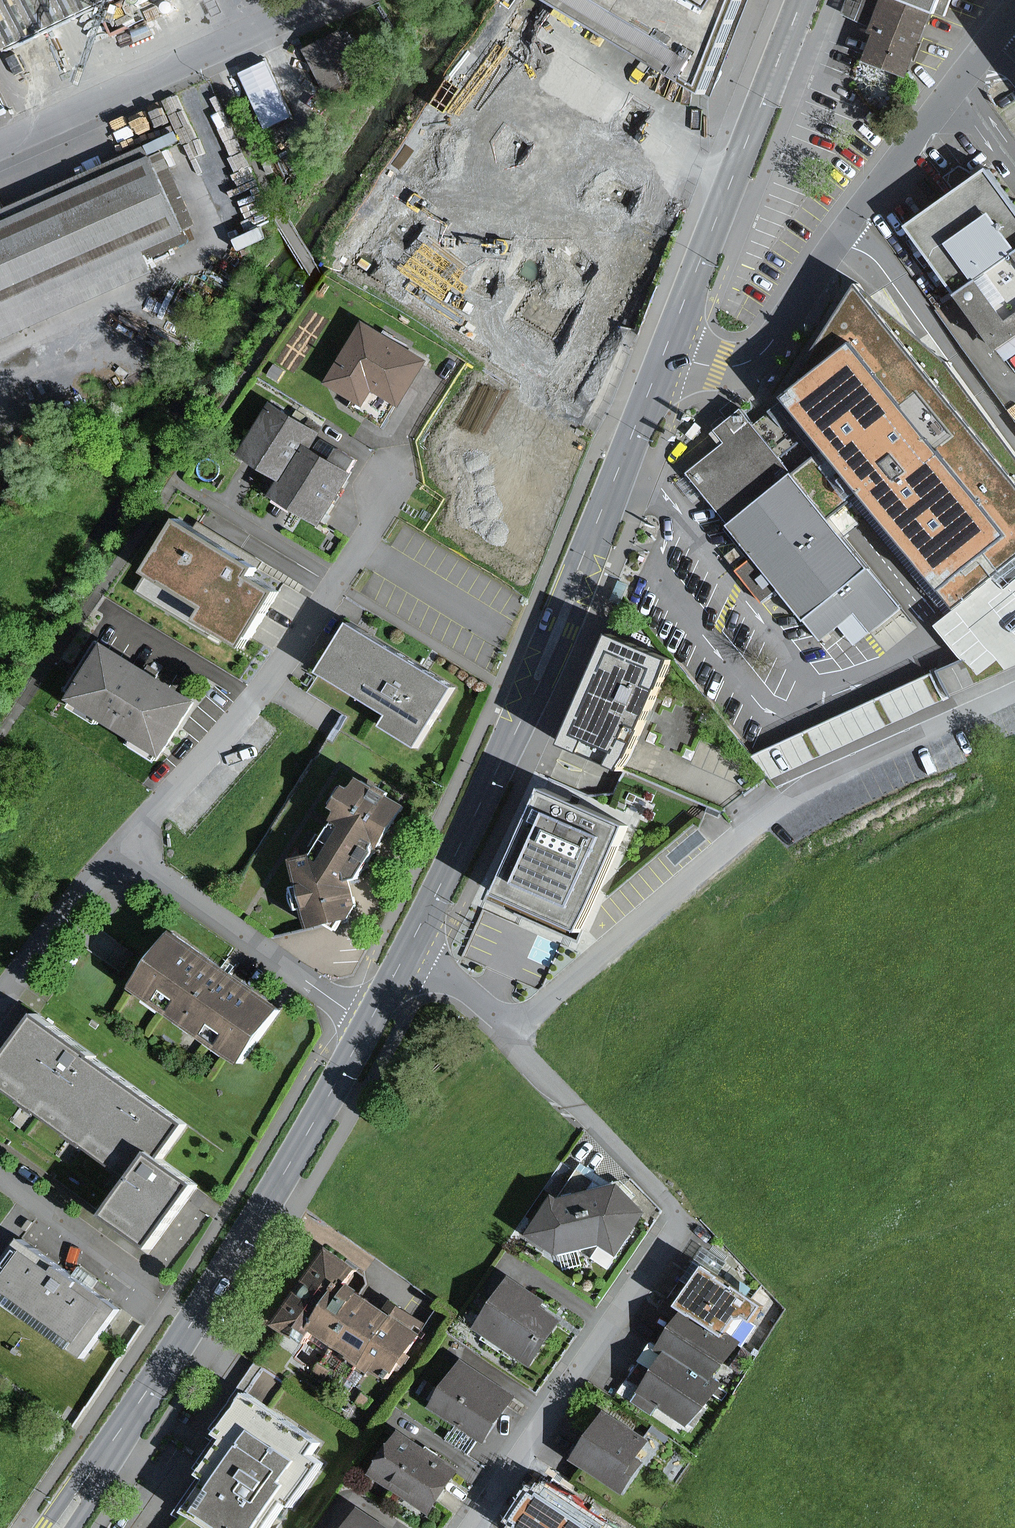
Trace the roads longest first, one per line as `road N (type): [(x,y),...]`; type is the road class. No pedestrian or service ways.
road 1 (primary): [(665,350),(520,719),(407,951)]
road 2 (residential): [(513,1034),(680,1214),(474,1527)]
road 3 (residential): [(513,1034),(781,806),(838,771),(1014,690)]
road 4 (residential): [(128,844),(264,688),(363,548),(386,510),(405,436),(444,373)]
road 5 (unclassified): [(665,350),(725,366),(770,348),(1014,15)]
road 6 (primary): [(802,0),(665,350)]
road 7 (residential): [(0,143),(320,0)]
road 8 (primary): [(370,1024),(195,1317)]
road 9 (residential): [(128,844),(370,1024)]
road 10 (residential): [(195,1317),(0,1174)]
road 11 (residential): [(0,1004),(128,844)]
road 12 (primary): [(195,1317),(109,1446)]
road 13 (residential): [(407,951),(464,987),(513,1034)]

